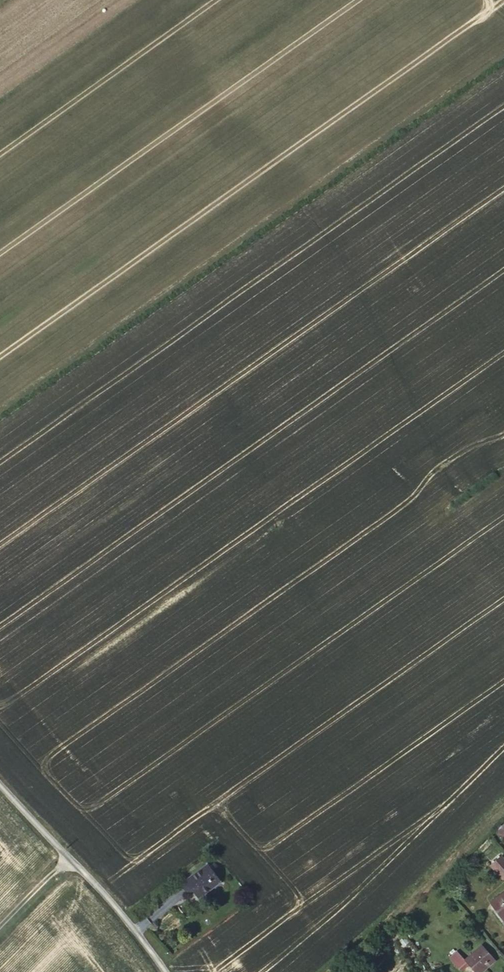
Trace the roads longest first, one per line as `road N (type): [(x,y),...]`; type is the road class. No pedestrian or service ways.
road 1 (unclassified): [(0,787),(110,900),(165,971)]

